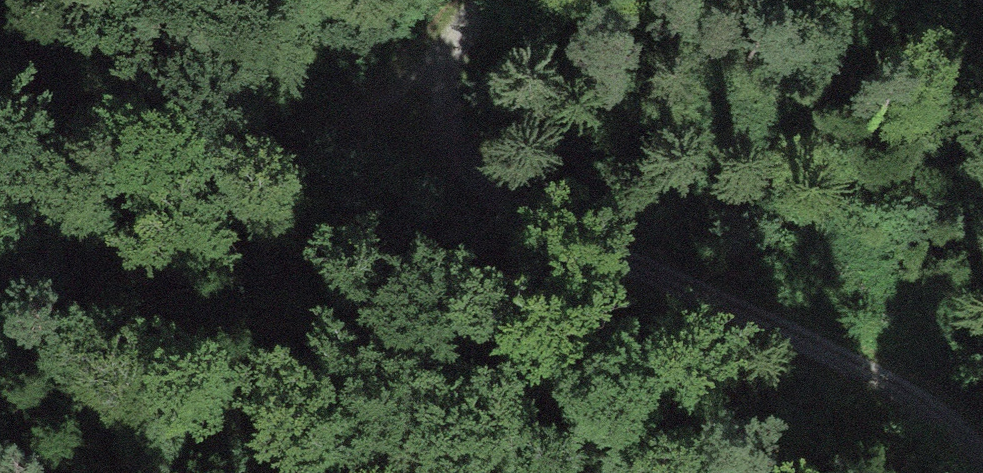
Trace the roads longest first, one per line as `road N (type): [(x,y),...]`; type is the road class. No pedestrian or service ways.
road 1 (track): [(982,461),(838,359),(448,159),(428,72)]
road 2 (track): [(0,282),(120,236),(428,72),(500,0)]

